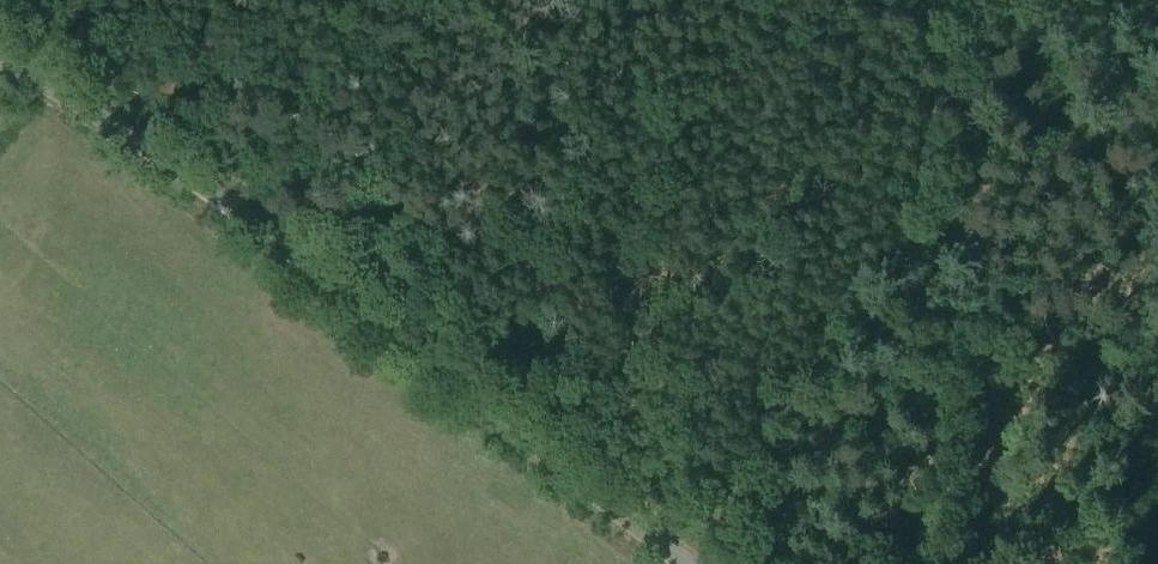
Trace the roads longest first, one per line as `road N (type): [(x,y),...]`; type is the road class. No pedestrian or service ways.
road 1 (unclassified): [(682,563),(211,196),(60,95),(0,68)]
road 2 (track): [(704,563),(1052,0)]

